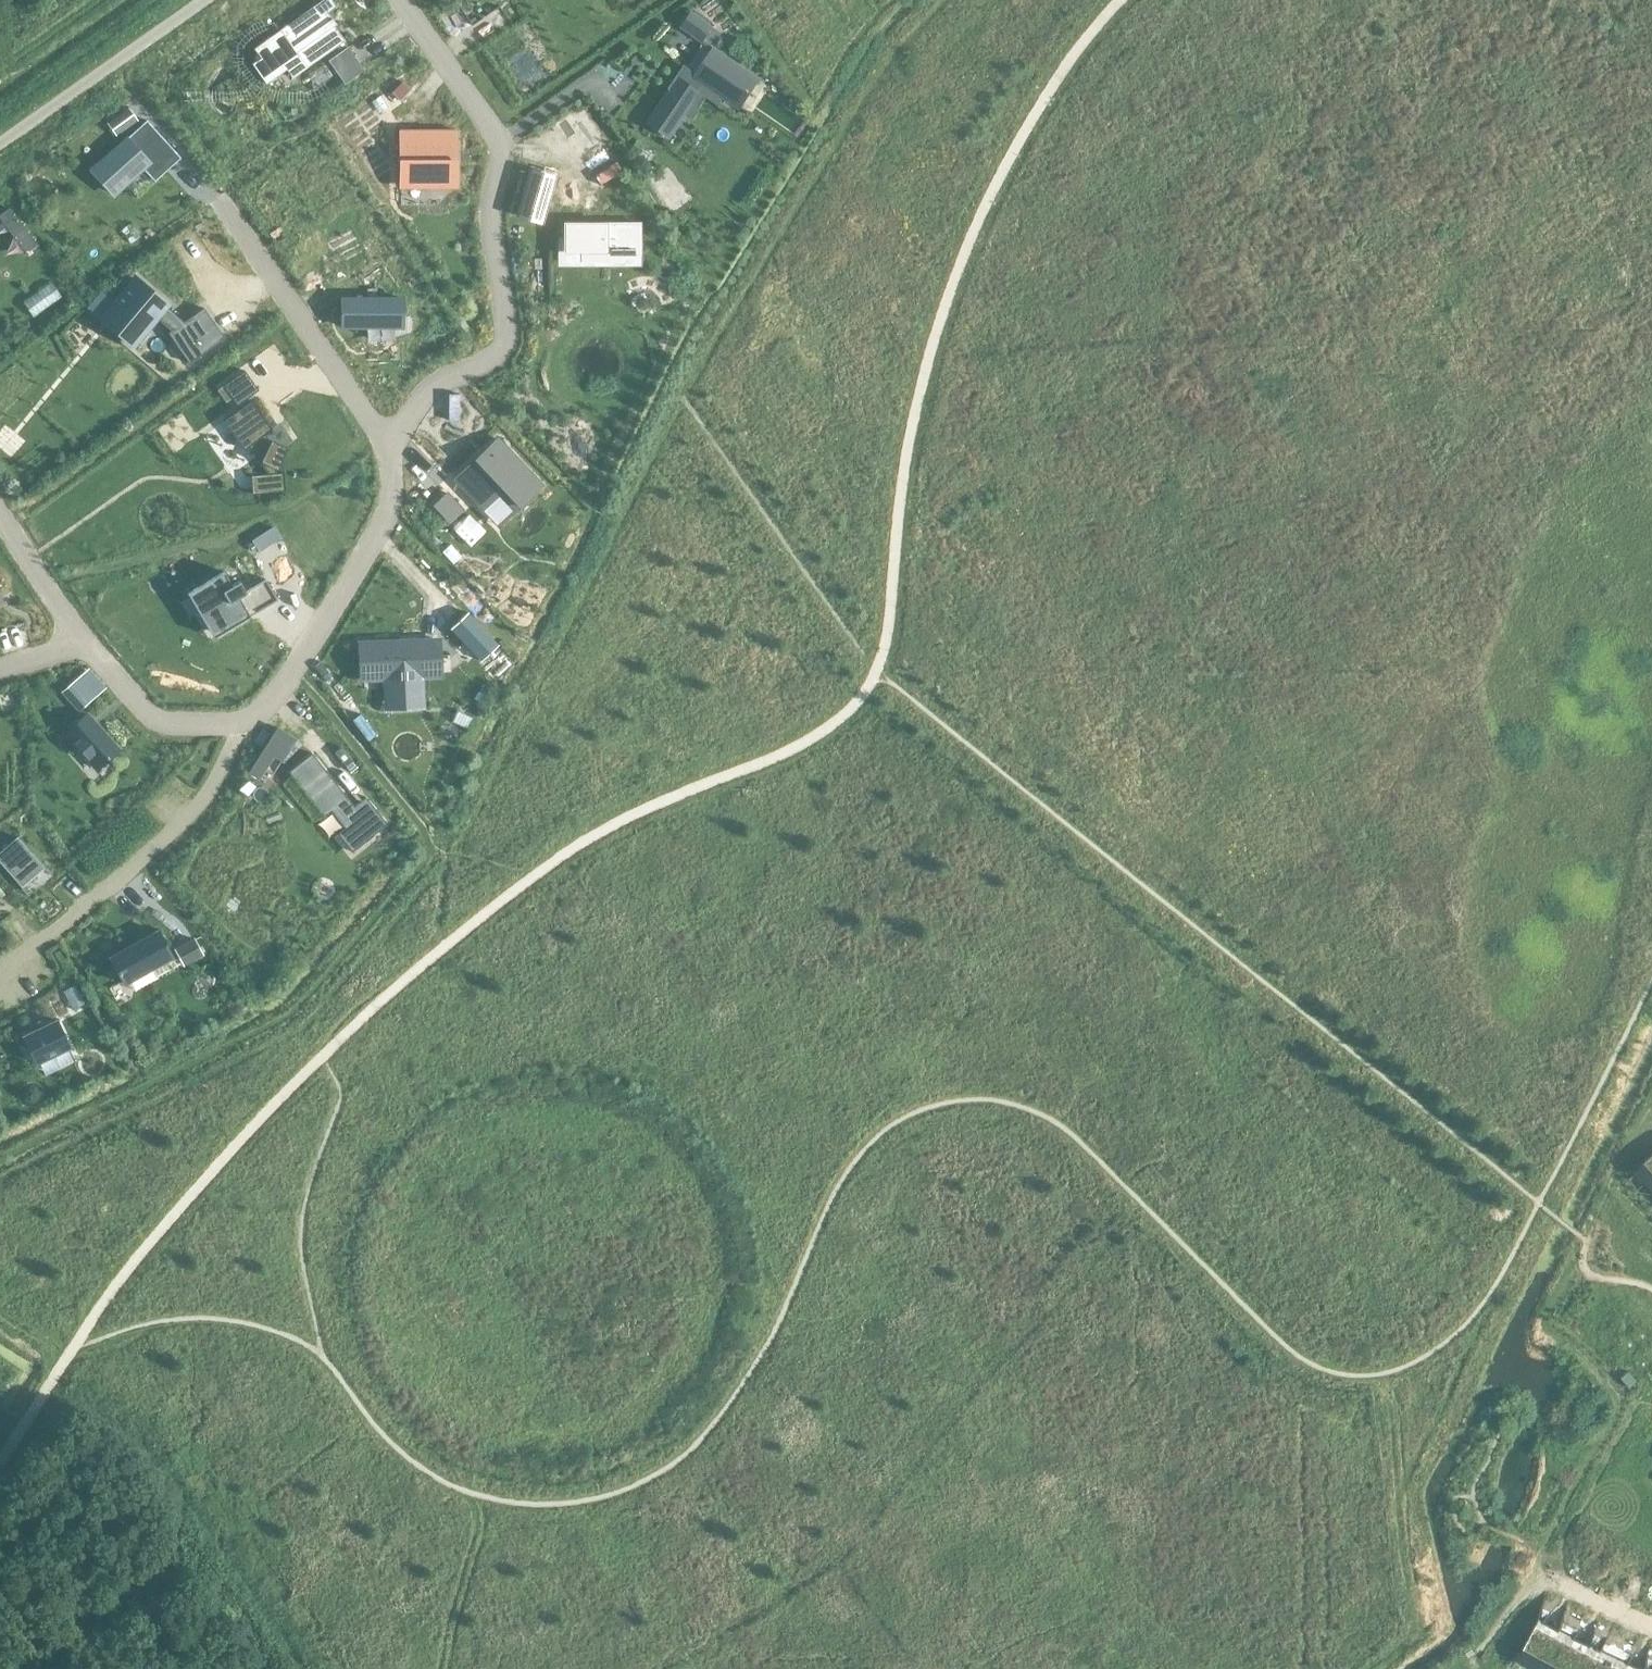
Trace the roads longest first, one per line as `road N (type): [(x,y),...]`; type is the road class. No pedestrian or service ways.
road 1 (residential): [(399,0),(501,131),(490,203),(505,314),(490,354),(429,390),(393,439)]
road 2 (residential): [(236,725),(212,790),(142,862),(0,966)]
road 3 (residential): [(393,439),(376,540),(280,690),(236,725)]
road 4 (residential): [(393,439),(219,199)]
road 5 (unclassified): [(0,139),(202,0)]
road 6 (residential): [(236,725),(197,727),(148,713),(88,644)]
road 7 (residential): [(88,644),(0,520)]

